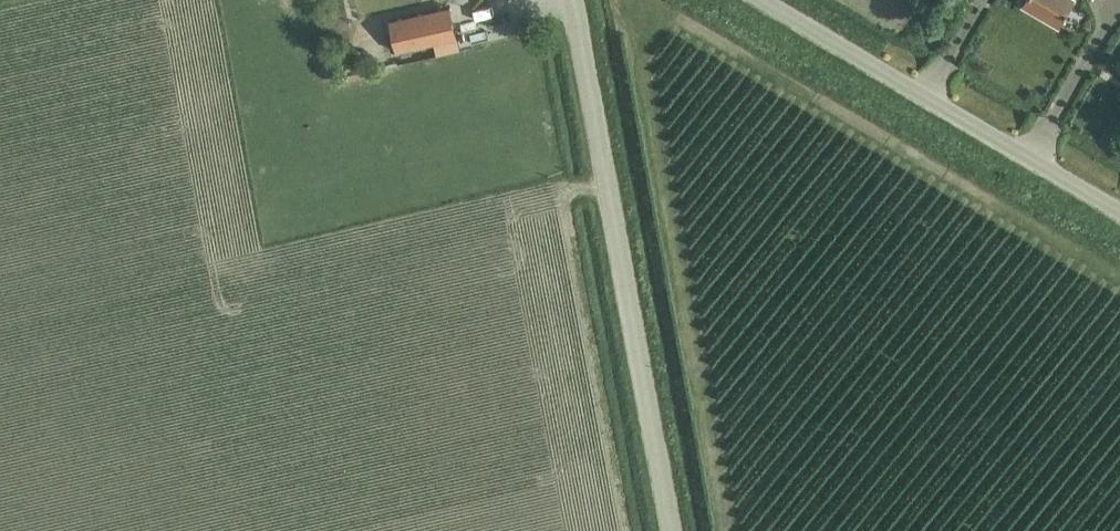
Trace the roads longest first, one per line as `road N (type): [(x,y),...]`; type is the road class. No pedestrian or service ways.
road 1 (tertiary): [(670,530),(574,0)]
road 2 (unclassified): [(1119,214),(759,0)]

